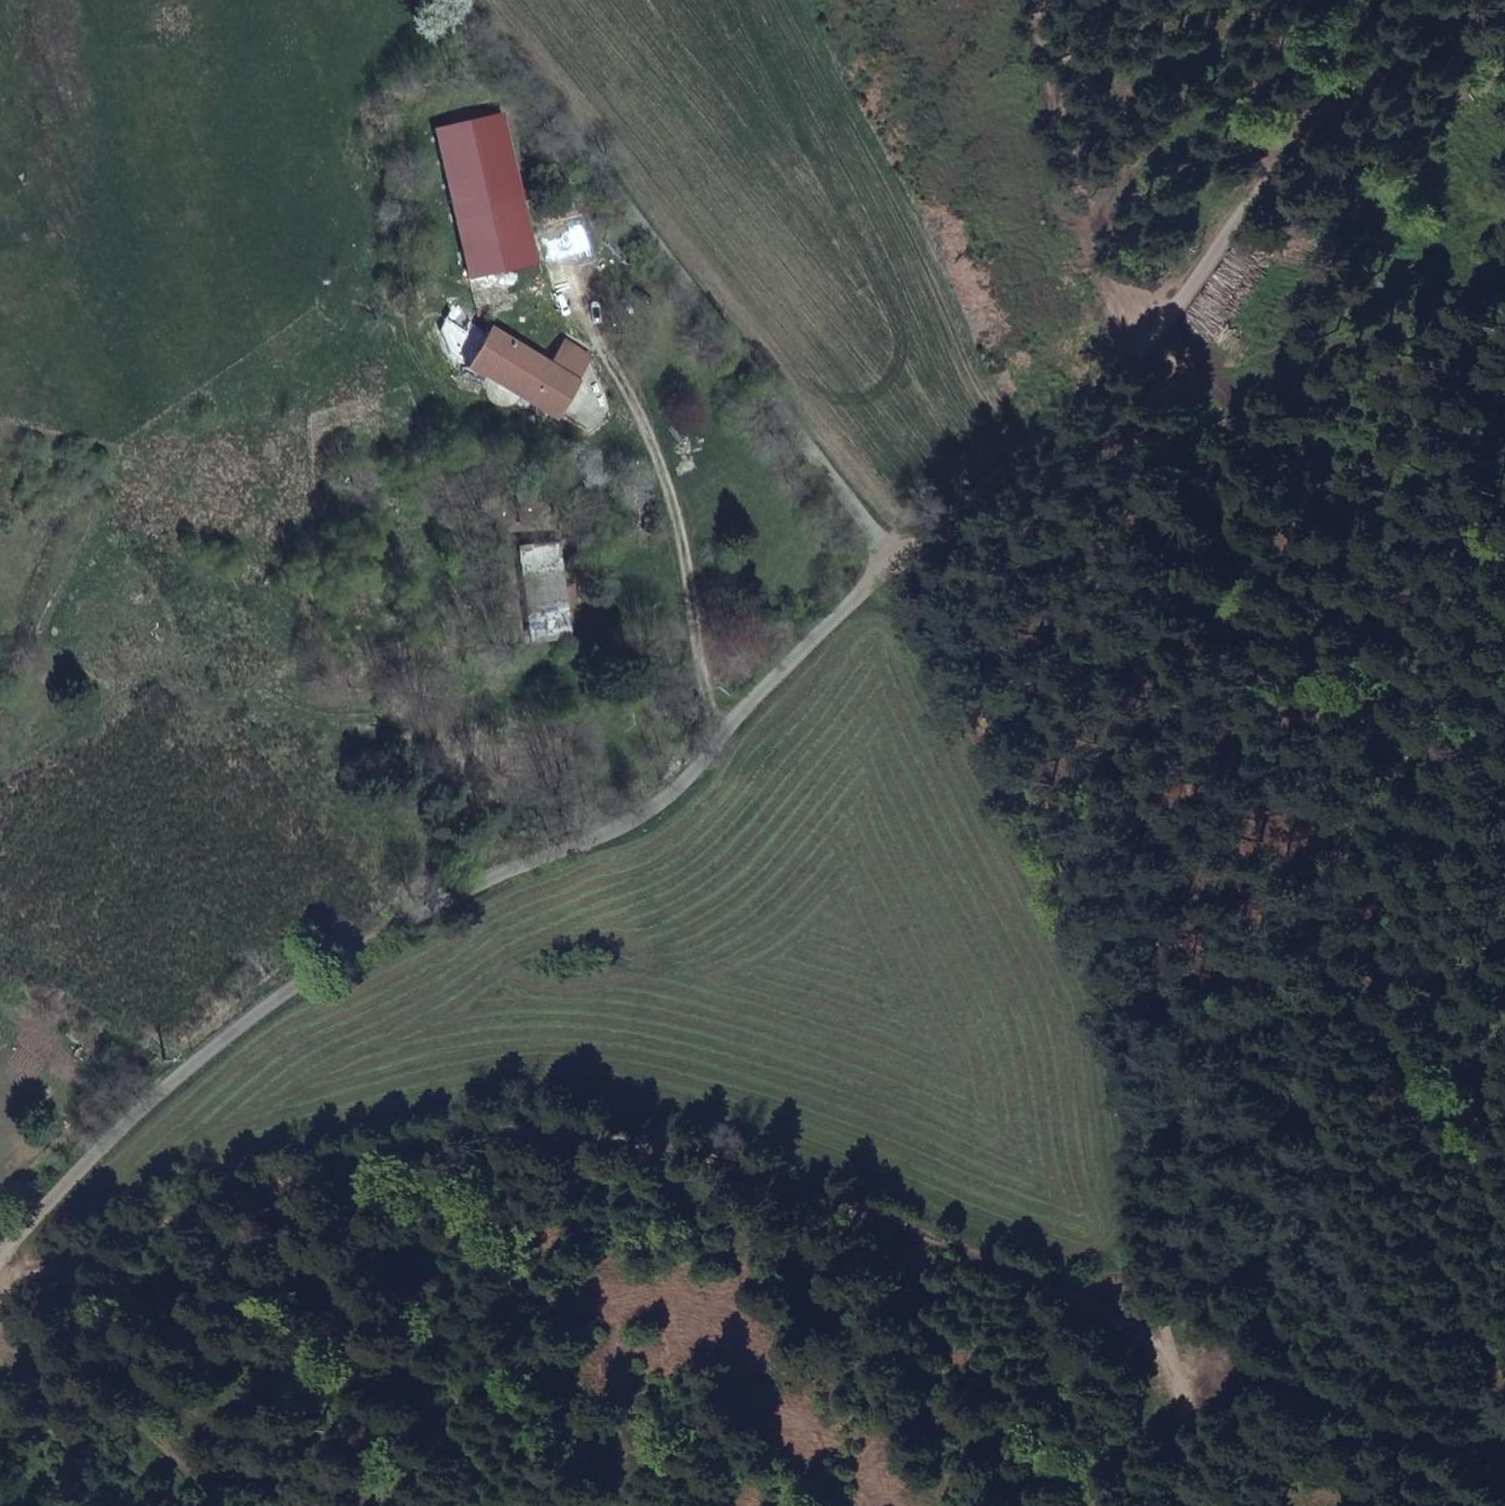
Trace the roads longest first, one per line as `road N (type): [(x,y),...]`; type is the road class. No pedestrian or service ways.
road 1 (track): [(1174,1360),(1152,1081),(1082,822),(904,553),(1141,334),(1270,163),(1428,68),(1504,44)]
road 2 (track): [(1183,1505),(1174,1360),(856,1206),(531,1122),(451,1129),(78,1249),(0,1261)]
road 3 (unclassified): [(904,553),(678,795),(354,947),(151,1092),(0,1250)]
road 4 (unclassified): [(904,553),(571,123),(461,0)]
road 5 (track): [(1141,334),(1052,0)]

